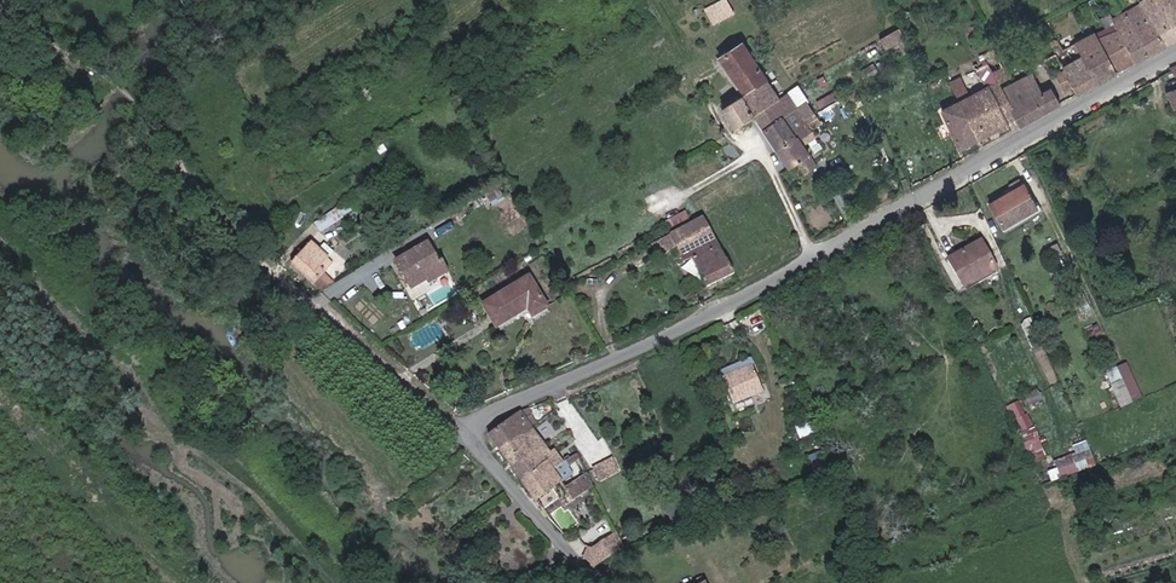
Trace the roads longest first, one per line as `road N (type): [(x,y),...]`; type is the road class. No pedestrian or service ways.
road 1 (unclassified): [(463,429),(737,300),(1175,52)]
road 2 (unclassified): [(463,429),(224,227),(138,103),(6,0)]
road 3 (unclassified): [(596,582),(463,429)]

